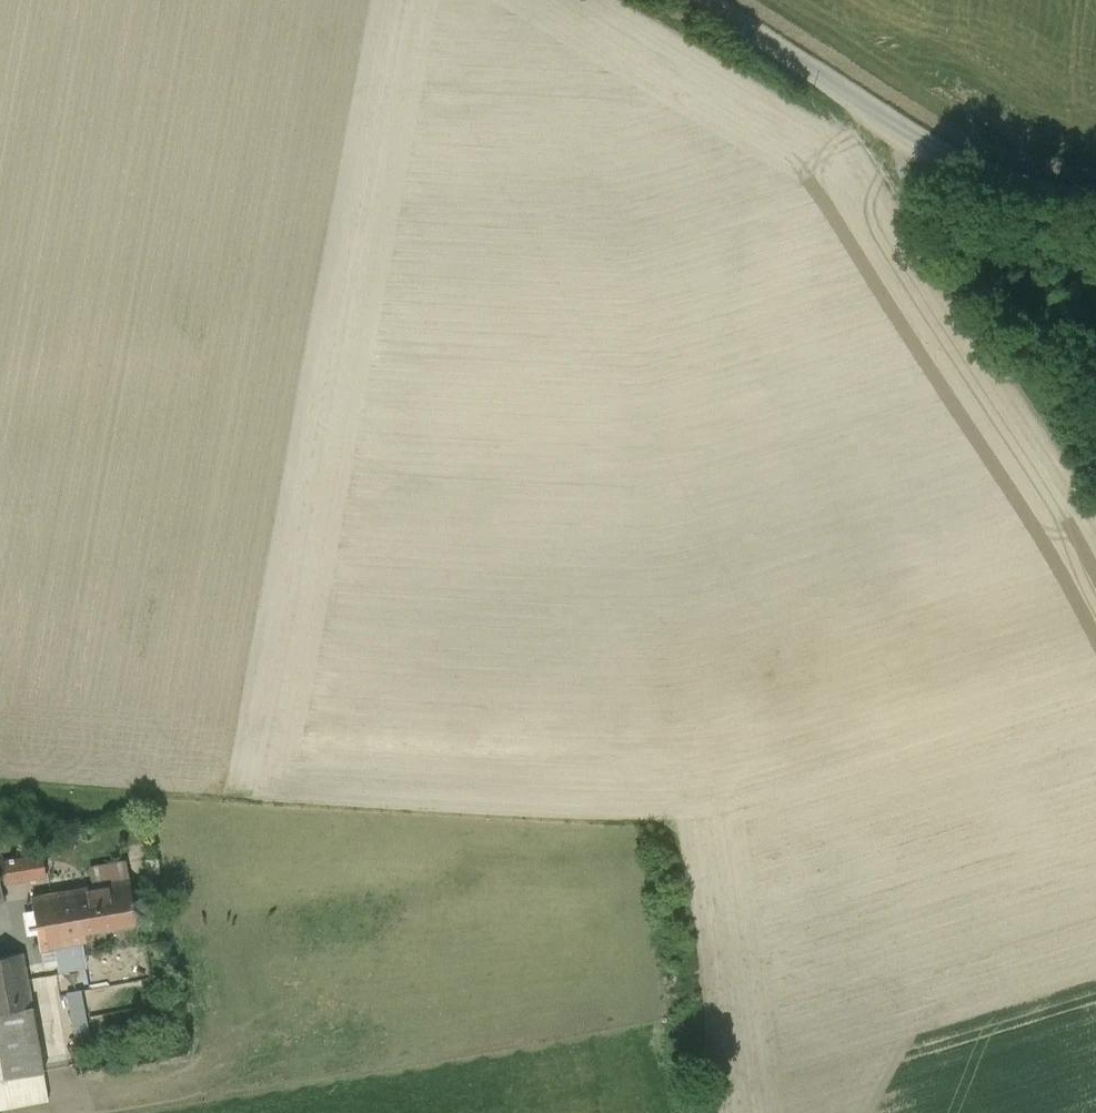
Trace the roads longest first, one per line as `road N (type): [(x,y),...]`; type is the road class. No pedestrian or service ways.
road 1 (unclassified): [(1095,196),(991,174),(936,149),(703,0)]

